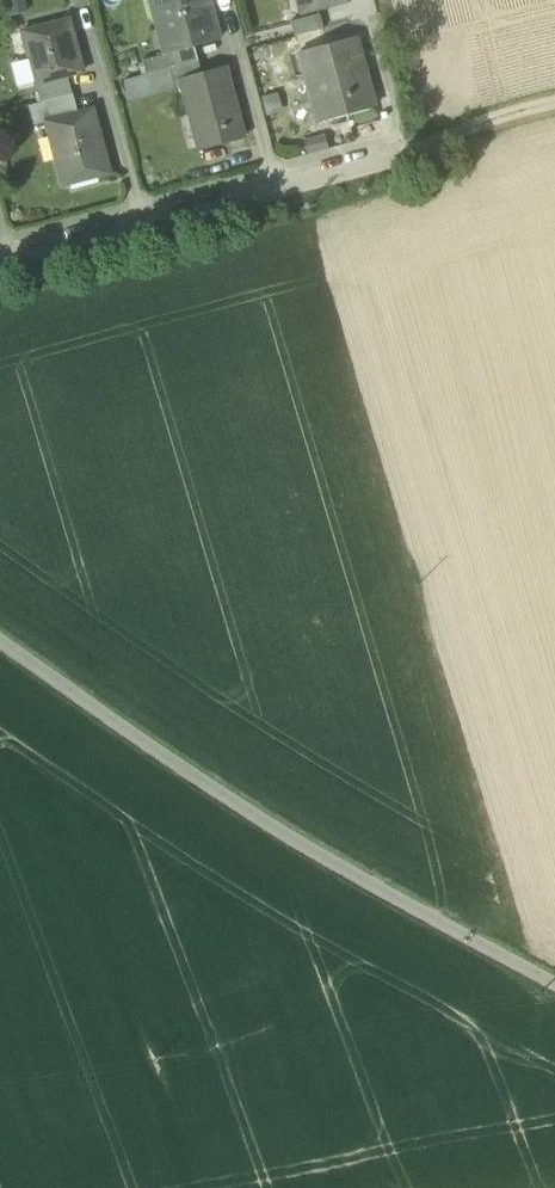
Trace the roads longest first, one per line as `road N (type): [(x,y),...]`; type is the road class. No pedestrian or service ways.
road 1 (unclassified): [(554,986),(196,778),(0,639)]
road 2 (residential): [(0,262),(426,137)]
road 3 (track): [(426,137),(554,93)]

